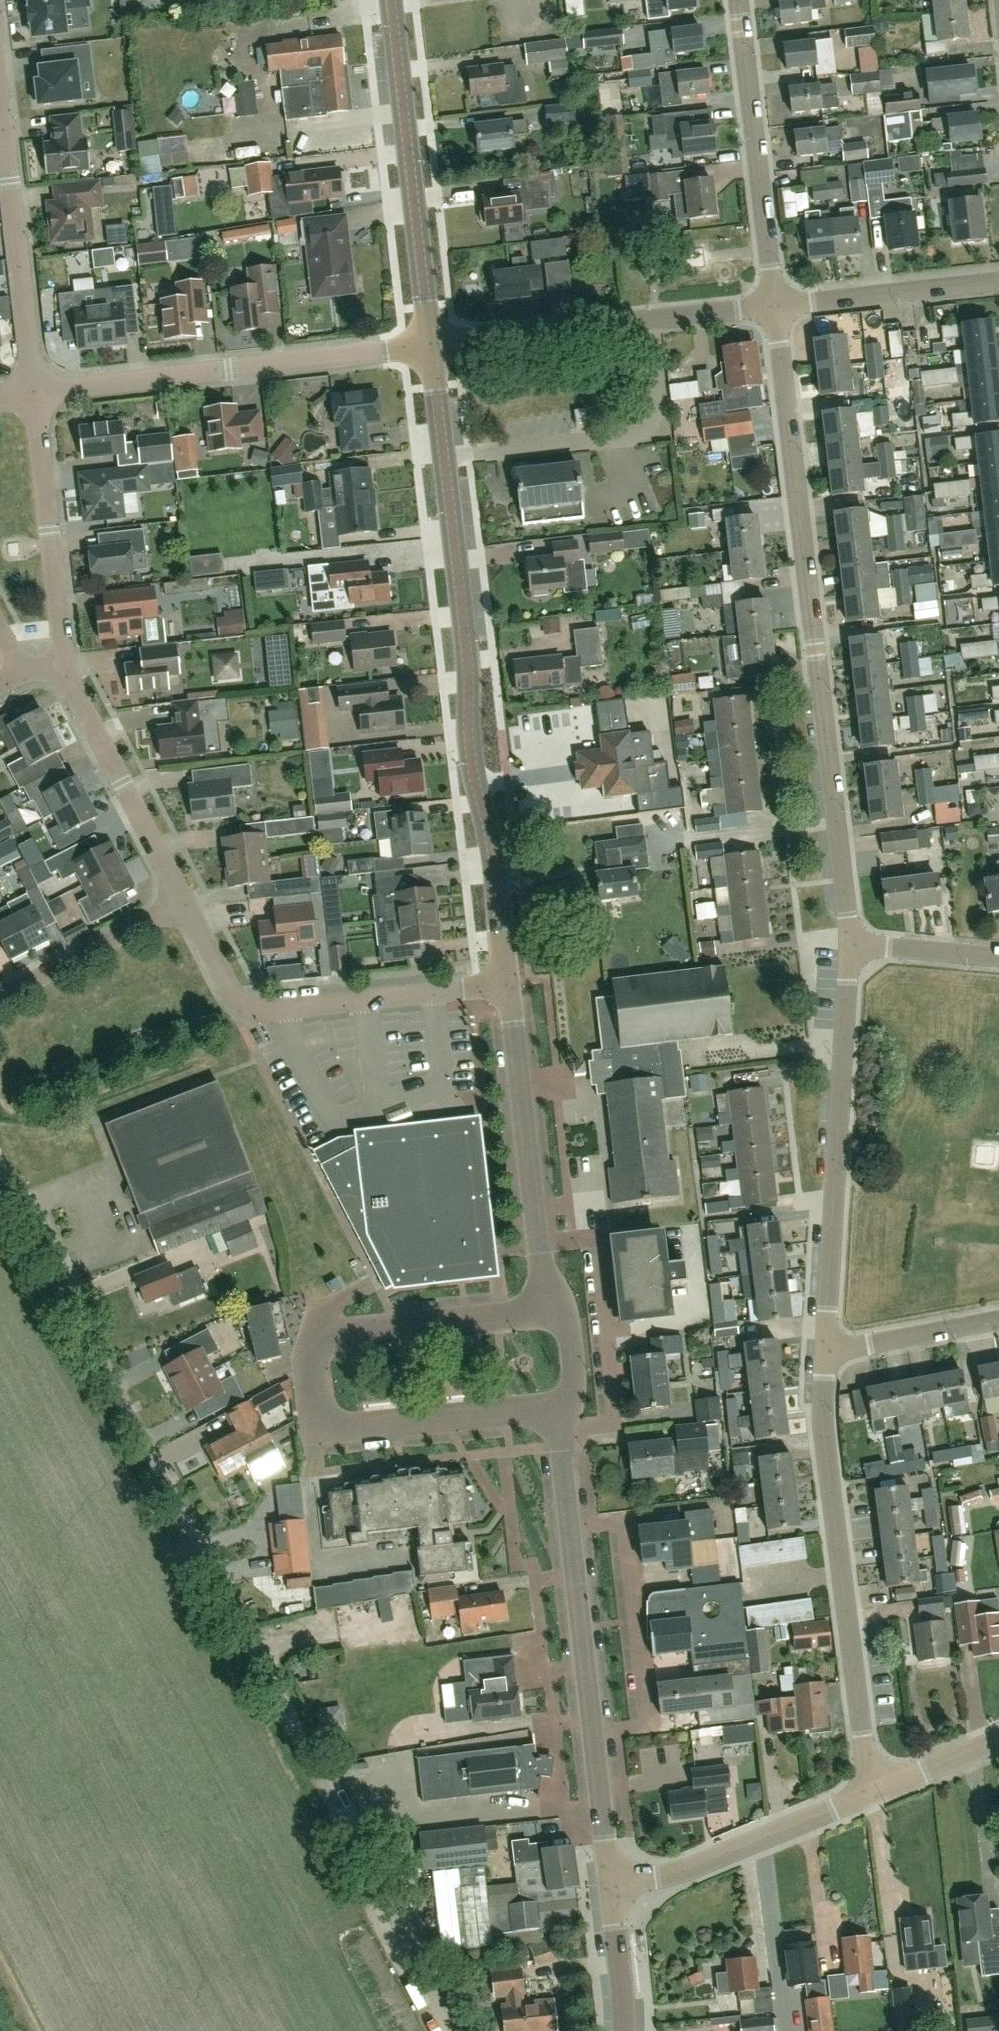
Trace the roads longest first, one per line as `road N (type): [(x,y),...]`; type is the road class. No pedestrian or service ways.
road 1 (unclassified): [(453,2030),(0,1166)]
road 2 (residential): [(855,946),(775,306)]
road 3 (residential): [(564,1409),(343,1430),(313,1410),(308,1357),(322,1337),(342,1330),(557,1312)]
road 4 (tertiary): [(508,985),(491,845),(469,753),(468,654),(444,458)]
road 5 (unclassified): [(870,1793),(826,1444),(828,1353)]
road 6 (unclassified): [(828,1353),(855,946)]
road 7 (residential): [(31,389),(430,343)]
road 8 (residential): [(508,985),(265,1011),(232,992),(183,902)]
road 9 (tertiary): [(430,343),(391,0)]
road 10 (residential): [(444,458),(644,434),(662,416),(651,320)]
road 11 (residential): [(593,1732),(649,1726),(626,1523),(571,1529)]
road 12 (residential): [(775,306),(739,0)]
road 13 (residential): [(561,1431),(617,1424),(600,1240),(539,1245)]
road 14 (residential): [(68,678),(31,389)]
road 15 (unclassified): [(611,1885),(659,1877),(870,1793)]
road 16 (tertiary): [(539,1245),(508,985)]
road 17 (residential): [(2,137),(31,389)]
road 18 (residential): [(183,902),(68,678)]
road 19 (unclassified): [(775,306),(998,283)]
road 20 (unclassified): [(430,343),(651,320)]
road 21 (residential): [(0,1003),(183,902)]
road 22 (tertiary): [(593,1732),(571,1529)]
road 23 (residential): [(828,1353),(998,1320)]
road 24 (tertiary): [(611,1885),(593,1732)]
road 25 (tertiary): [(625,2030),(611,1885)]
road 26 (unclassified): [(998,958),(855,946)]
road 27 (unclassified): [(870,1793),(998,1740)]
road 28 (unclassified): [(651,320),(775,306)]

